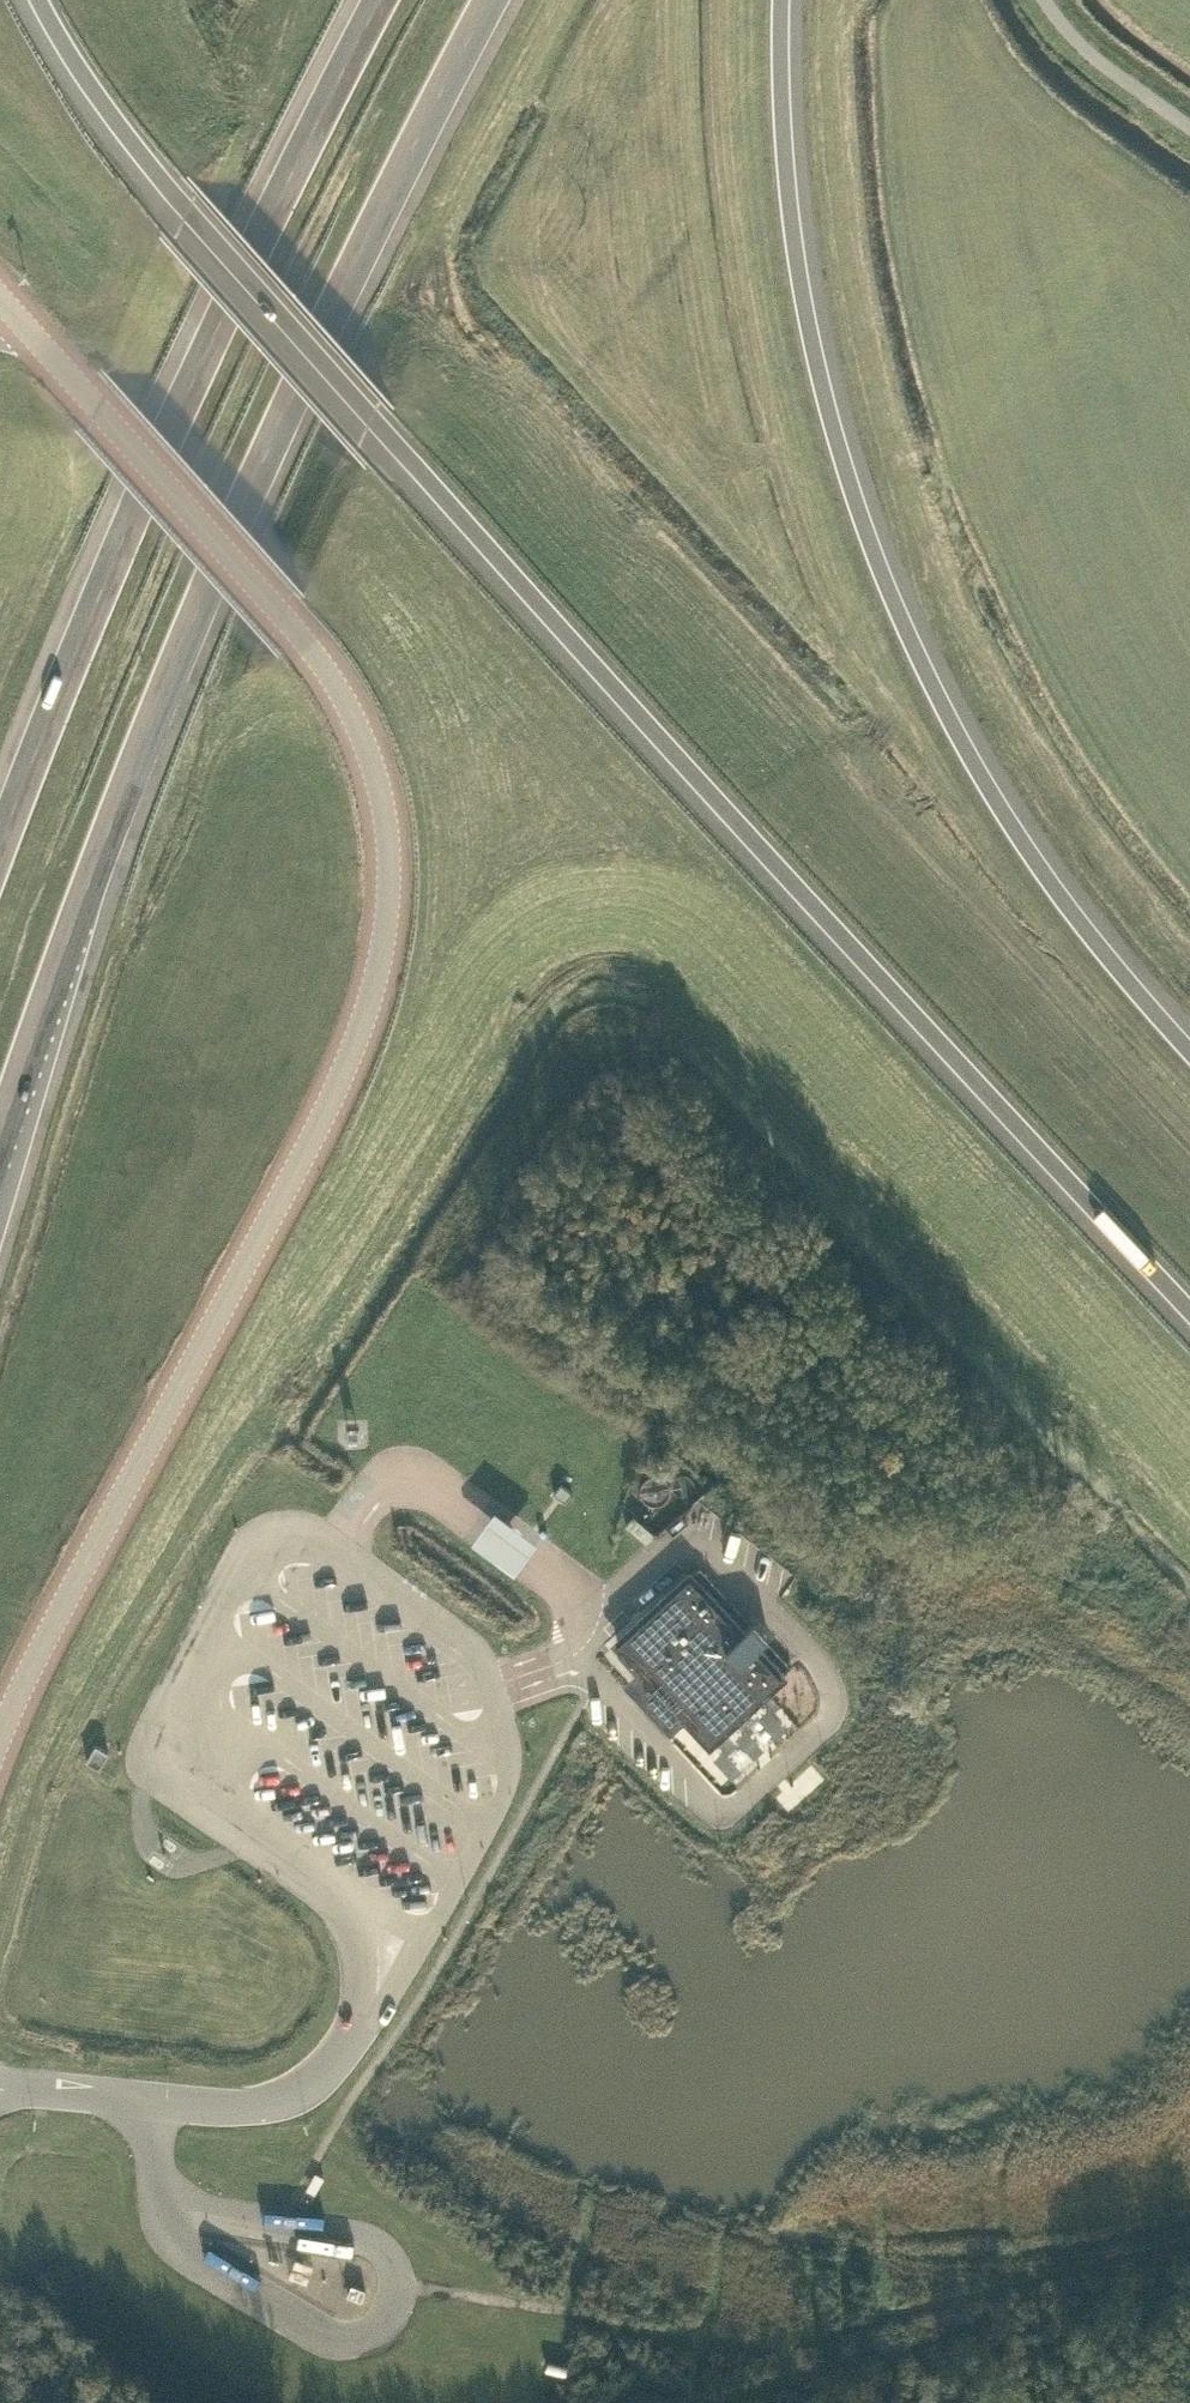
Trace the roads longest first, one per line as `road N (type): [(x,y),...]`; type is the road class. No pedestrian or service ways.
road 1 (motorway): [(42,0),(187,206),(1189,1305)]
road 2 (tertiary): [(0,1738),(348,1060),(380,957),(389,852),(371,751),(340,684),(3,298)]
road 3 (motorway): [(0,1139),(75,922),(241,509),(489,0)]
road 4 (motorway): [(1189,1048),(1091,934),(1000,802),(944,706),(876,549),(831,416),(794,239),(782,0)]
road 5 (motorway): [(380,0),(189,388),(0,847)]
road 6 (unclassified): [(157,2100),(271,2104),(298,2095),(337,2072),(363,2018)]
road 7 (unclassified): [(1189,124),(1098,58),(1045,0)]
road 8 (unclassified): [(157,2100),(0,2087)]

